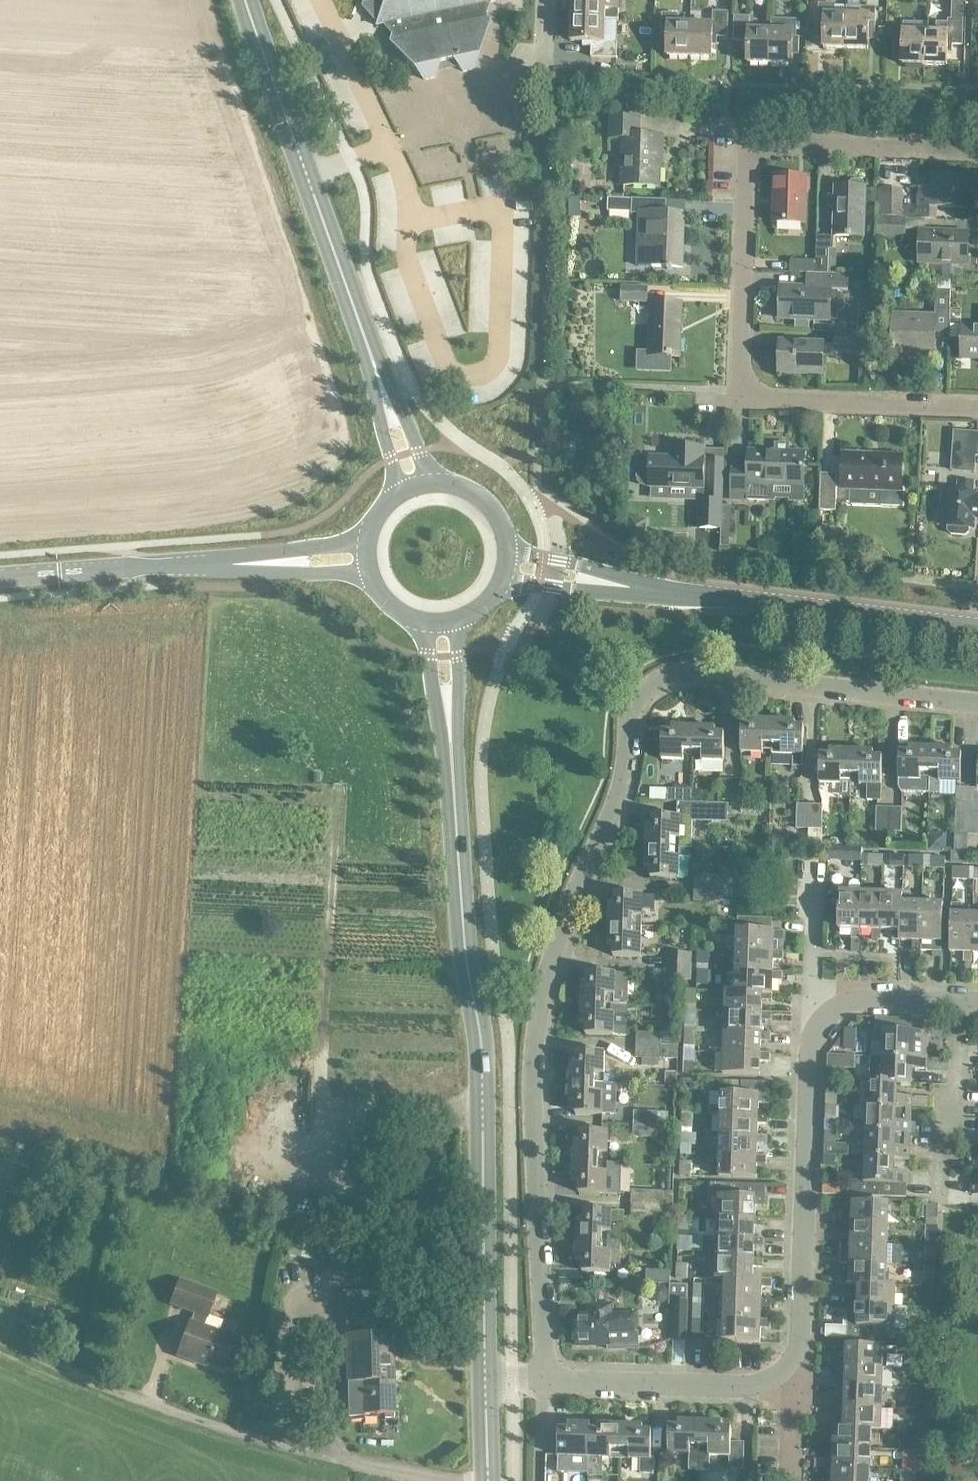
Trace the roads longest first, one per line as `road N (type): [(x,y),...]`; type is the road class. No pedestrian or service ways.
road 1 (residential): [(545,1378),(537,1014),(623,781),(638,705),(682,676),(977,704)]
road 2 (residential): [(977,411),(771,405),(741,392),(745,141),(977,146)]
road 3 (tertiary): [(485,1378),(481,1085),(448,742)]
road 4 (residential): [(962,1004),(858,1000),(820,1027),(810,1055),(801,1349),(782,1374)]
road 5 (track): [(454,1480),(238,1435),(144,1404),(0,1339)]
road 6 (tertiary): [(244,0),(379,378)]
road 7 (tertiary): [(977,628),(666,591)]
road 8 (residential): [(782,1374),(748,1387),(545,1378)]
road 9 (residential): [(945,1215),(945,1110),(960,1072),(962,1004)]
road 10 (tertiary): [(501,586),(666,591)]
road 11 (tertiary): [(666,591),(508,551)]
road 12 (unclassified): [(57,573),(218,561)]
road 13 (unclassified): [(368,539),(218,561)]
road 14 (unclassified): [(218,561),(368,574)]
road 15 (tertiary): [(421,623),(448,742)]
road 16 (tertiary): [(448,742),(457,622)]

